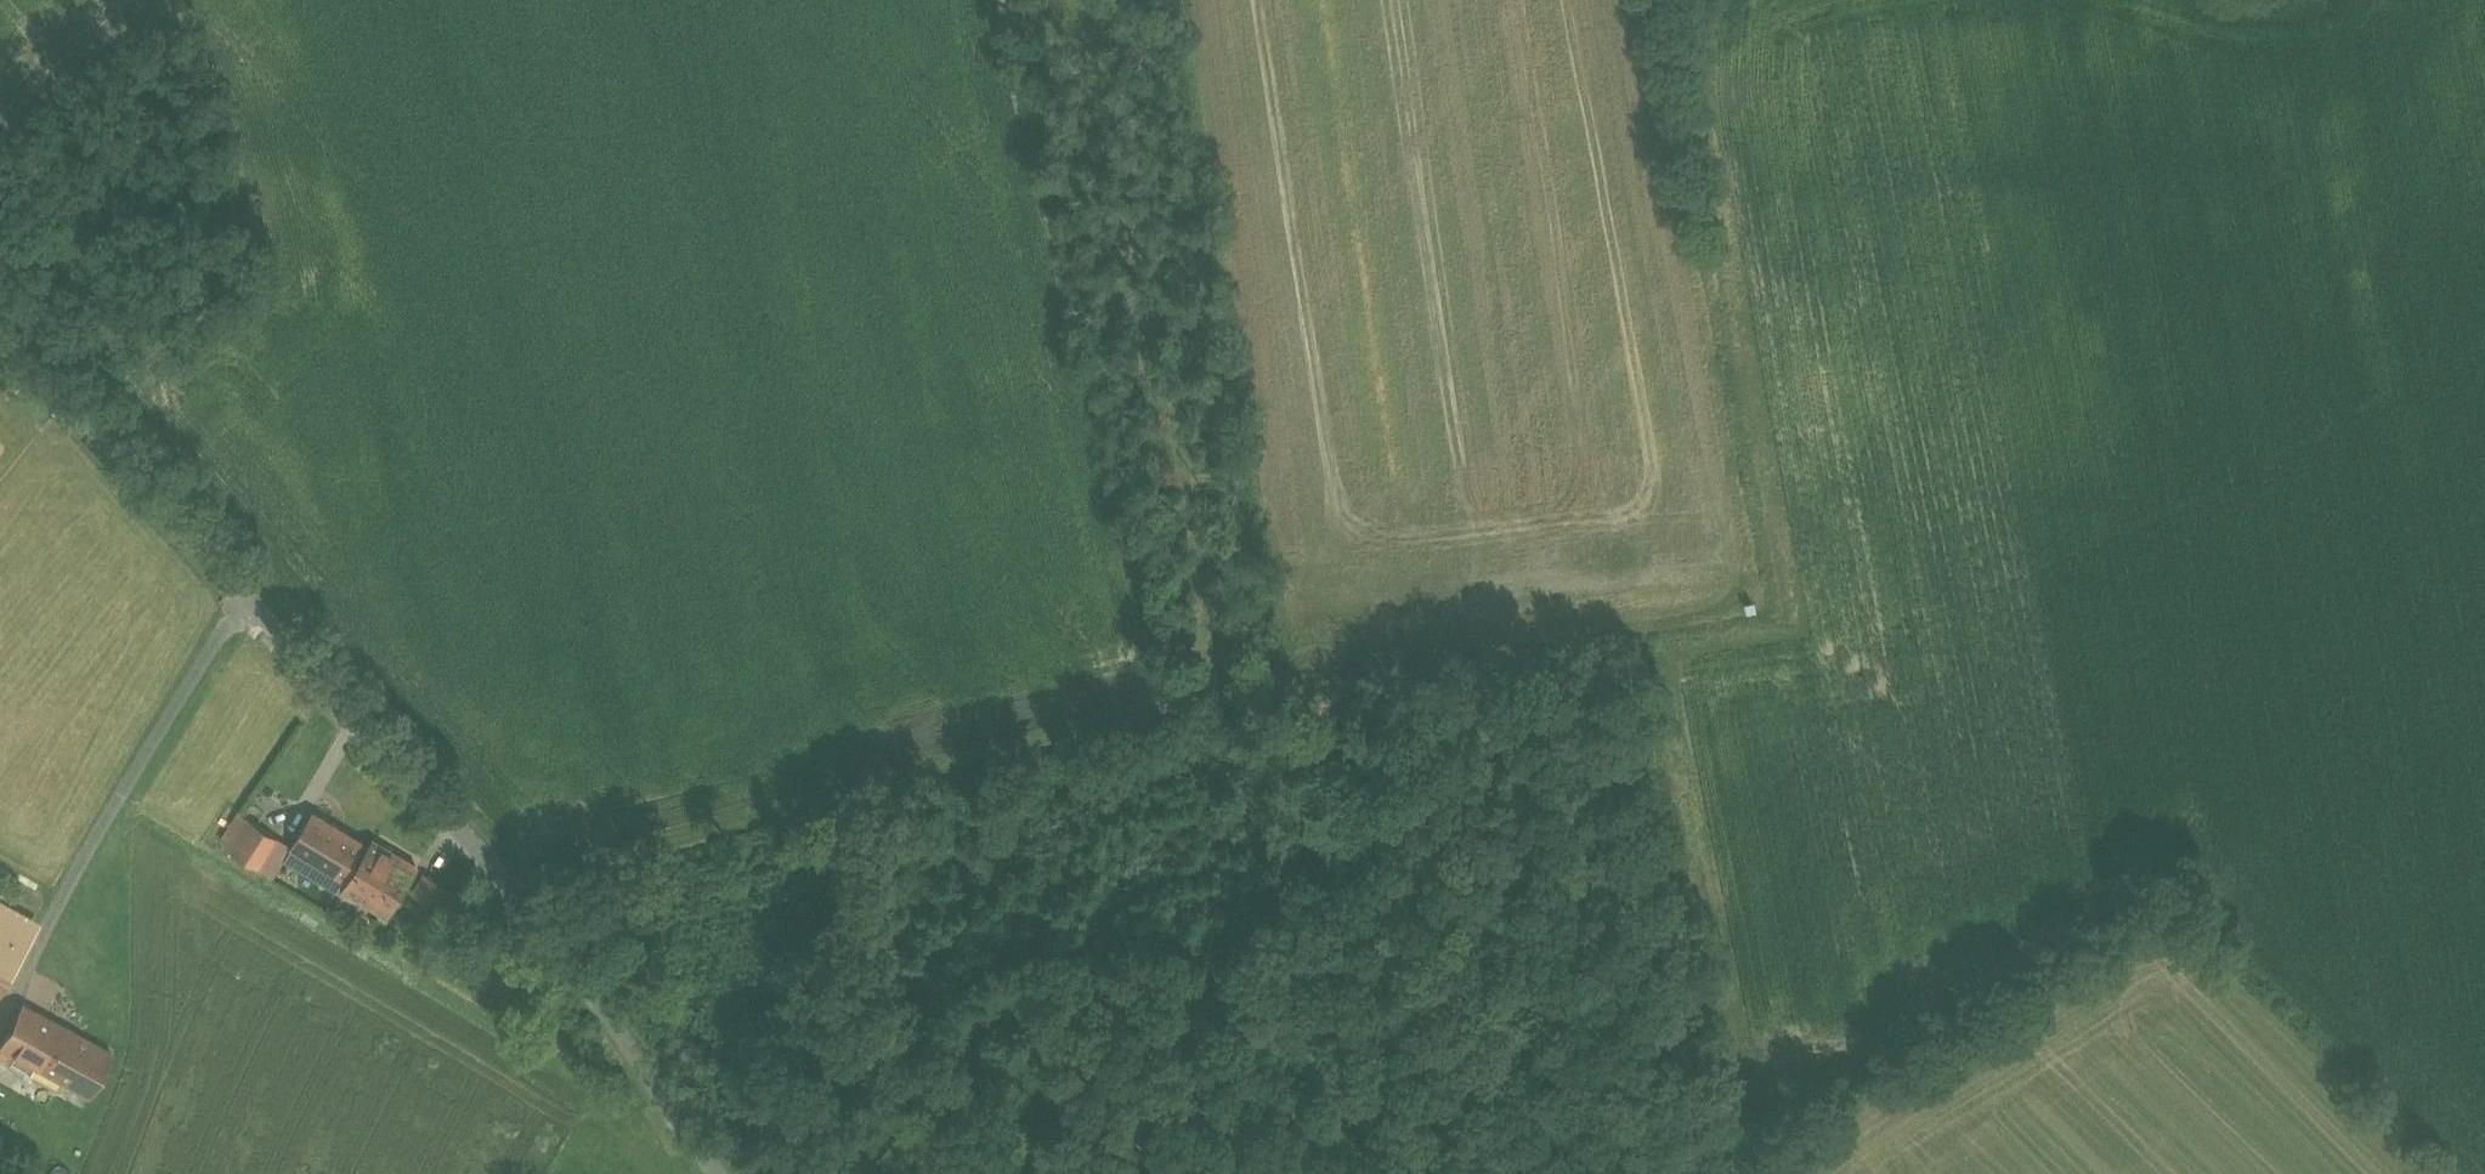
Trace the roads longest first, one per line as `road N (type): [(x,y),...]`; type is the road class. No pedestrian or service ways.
road 1 (unclassified): [(0,316),(508,865),(727,1173)]

